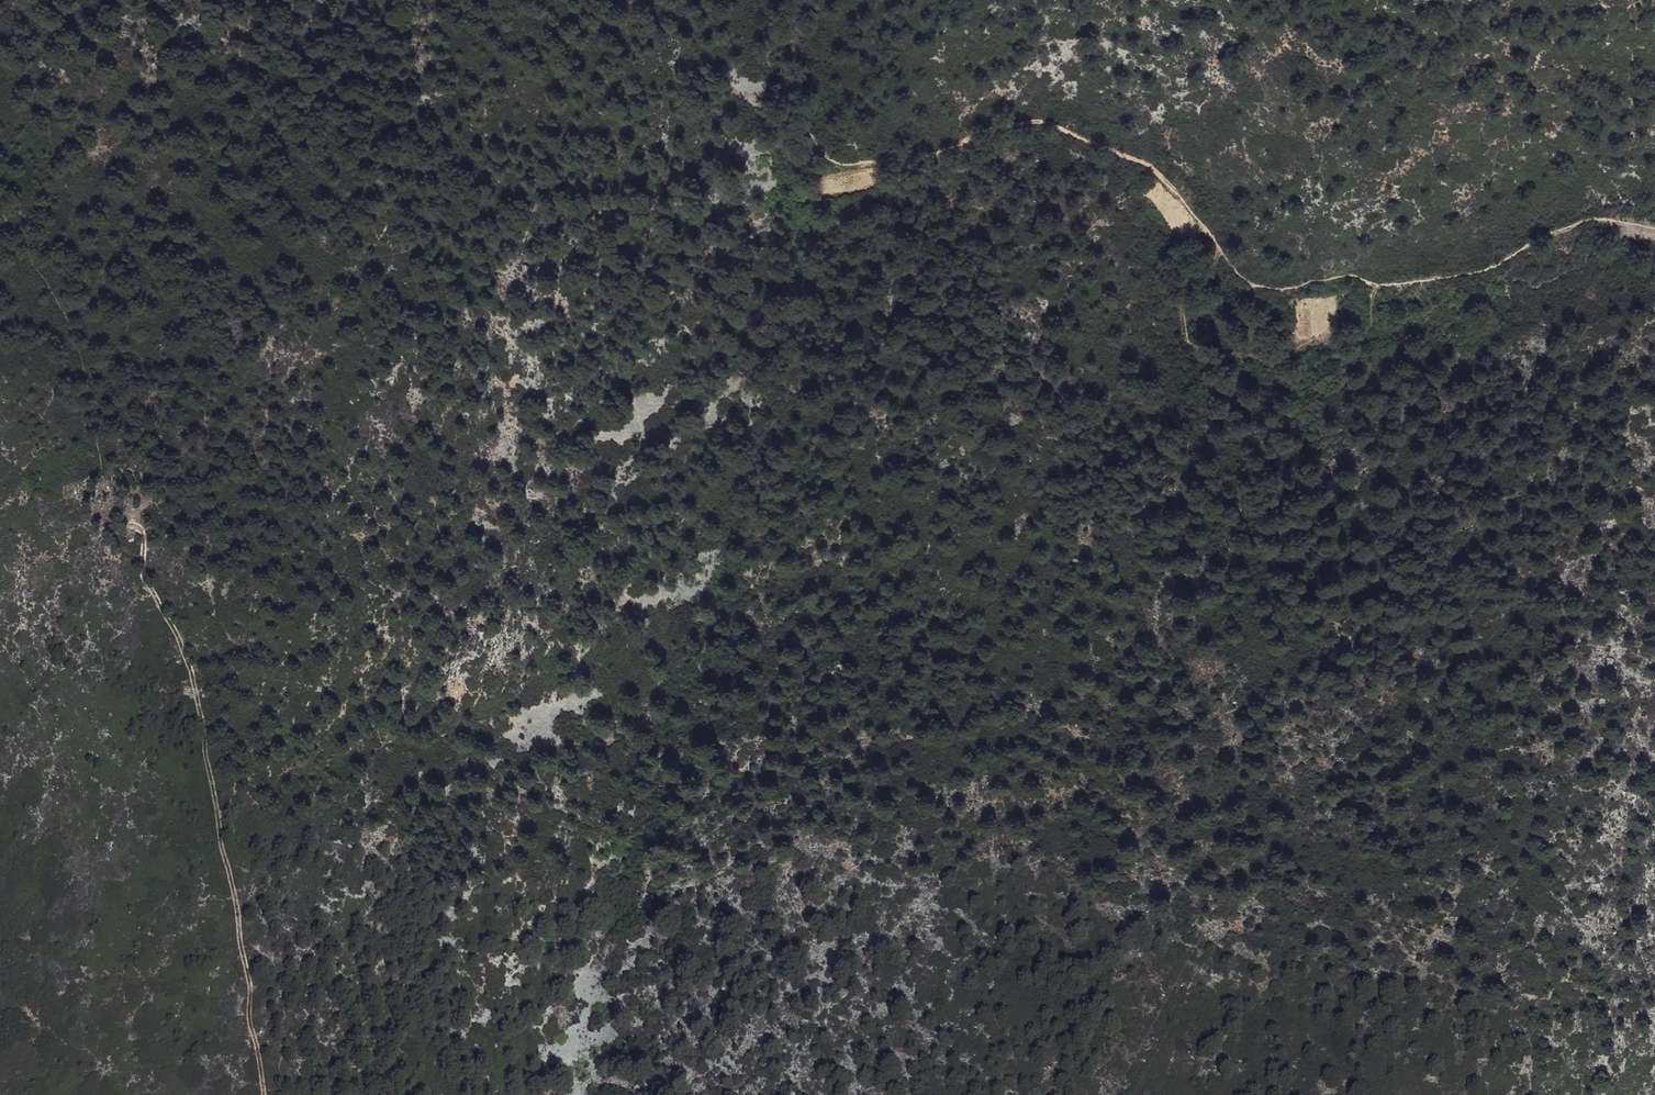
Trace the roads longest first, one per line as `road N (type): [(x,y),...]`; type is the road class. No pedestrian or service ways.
road 1 (track): [(1221,249),(1152,168),(1041,122),(846,165),(819,152),(790,0)]
road 2 (track): [(264,1094),(203,724),(175,631),(143,577),(142,528)]
road 3 (track): [(1221,249),(1185,301),(1183,337),(1203,357),(1229,363),(1245,355),(1267,366),(1306,347),(1367,334),(1376,286)]

